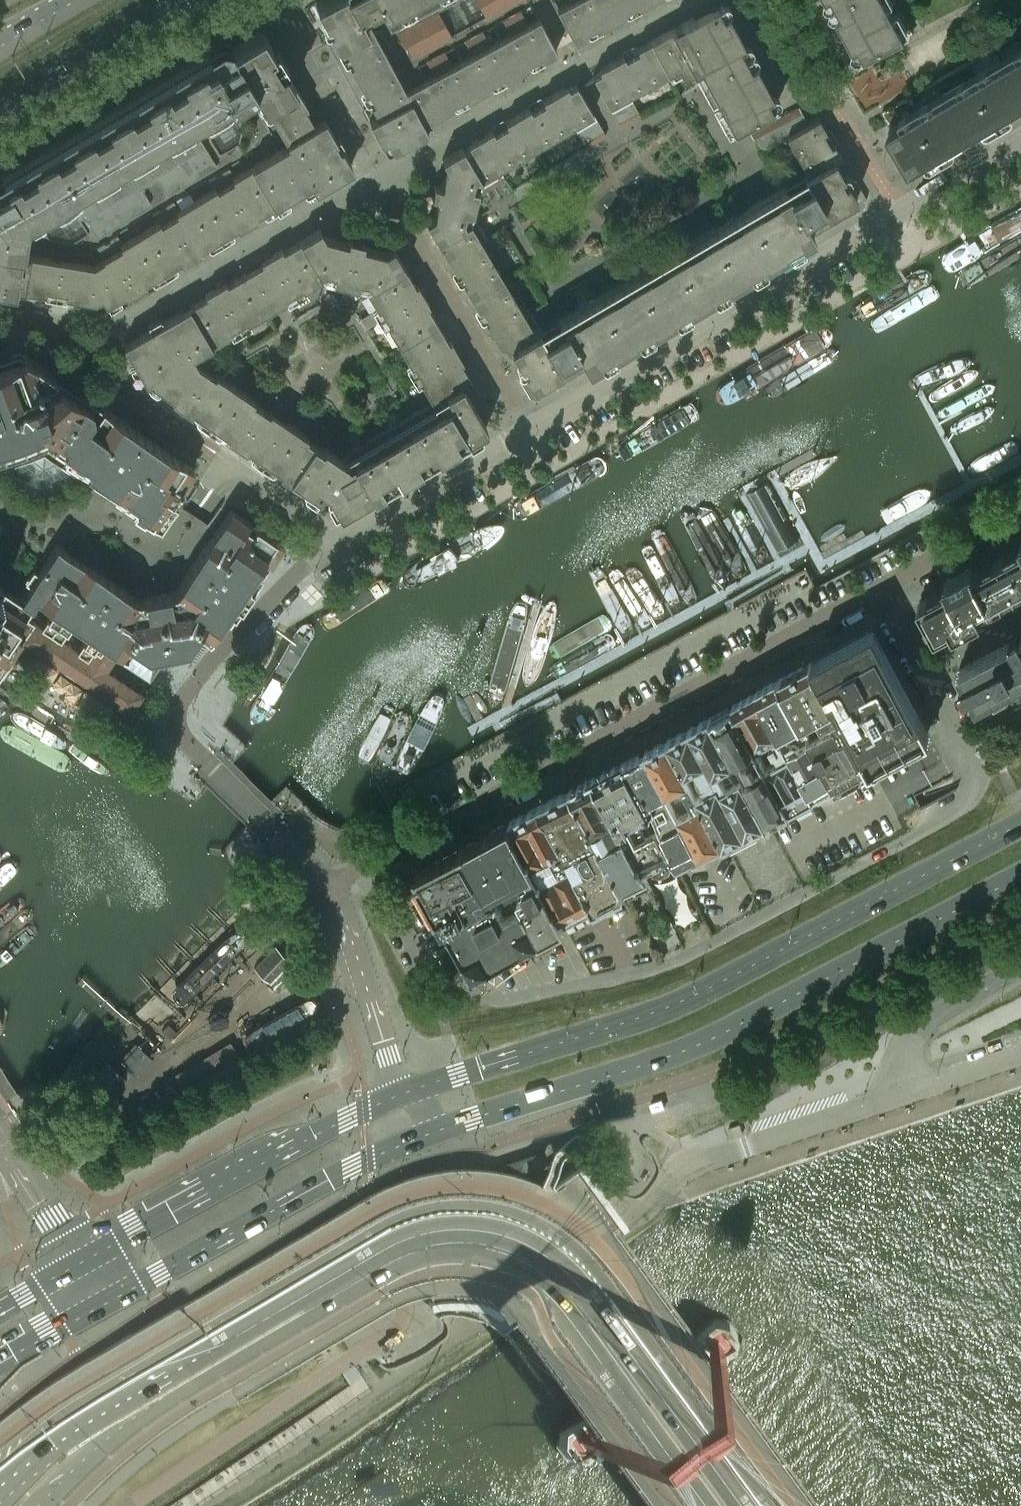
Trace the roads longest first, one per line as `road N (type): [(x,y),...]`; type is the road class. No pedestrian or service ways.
road 1 (residential): [(920,669),(975,769),(961,805),(668,963),(505,1001),(440,994),(365,864)]
road 2 (residential): [(215,1505),(497,1327),(696,1162),(911,1088)]
road 3 (residential): [(329,539),(1020,138)]
road 4 (secondary): [(728,1505),(554,1271),(508,1243),(471,1236),(399,1251),(136,1410)]
road 5 (primary): [(1020,822),(677,1002),(400,1094)]
road 6 (primary): [(443,1128),(699,1044),(1020,872)]
road 7 (residential): [(877,589),(365,864)]
road 8 (residential): [(329,539),(212,658),(176,716),(181,736),(327,886)]
road 9 (primary): [(103,1301),(348,1168),(443,1128)]
road 10 (primary): [(400,1094),(273,1149),(79,1260)]
road 11 (residential): [(327,886),(400,1094)]
road 12 (secondary): [(0,109),(189,0)]
road 13 (residential): [(911,1088),(904,1053),(912,1034),(1020,962)]
road 14 (secondary): [(136,1410),(85,1417),(0,1494)]
road 15 (residential): [(1020,512),(877,589)]
road 16 (residential): [(79,1260),(0,1140)]
road 17 (secondary): [(40,1505),(136,1410)]
road 18 (residential): [(329,539),(228,464)]

